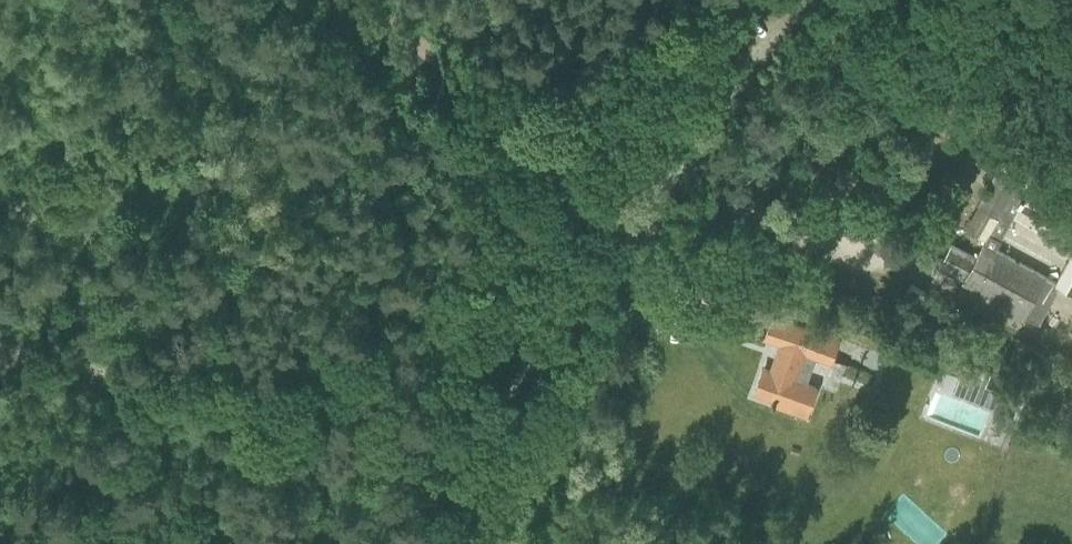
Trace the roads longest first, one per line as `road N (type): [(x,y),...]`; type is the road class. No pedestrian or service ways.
road 1 (unclassified): [(473,543),(709,122),(773,48),(837,0)]
road 2 (track): [(0,344),(471,458)]

